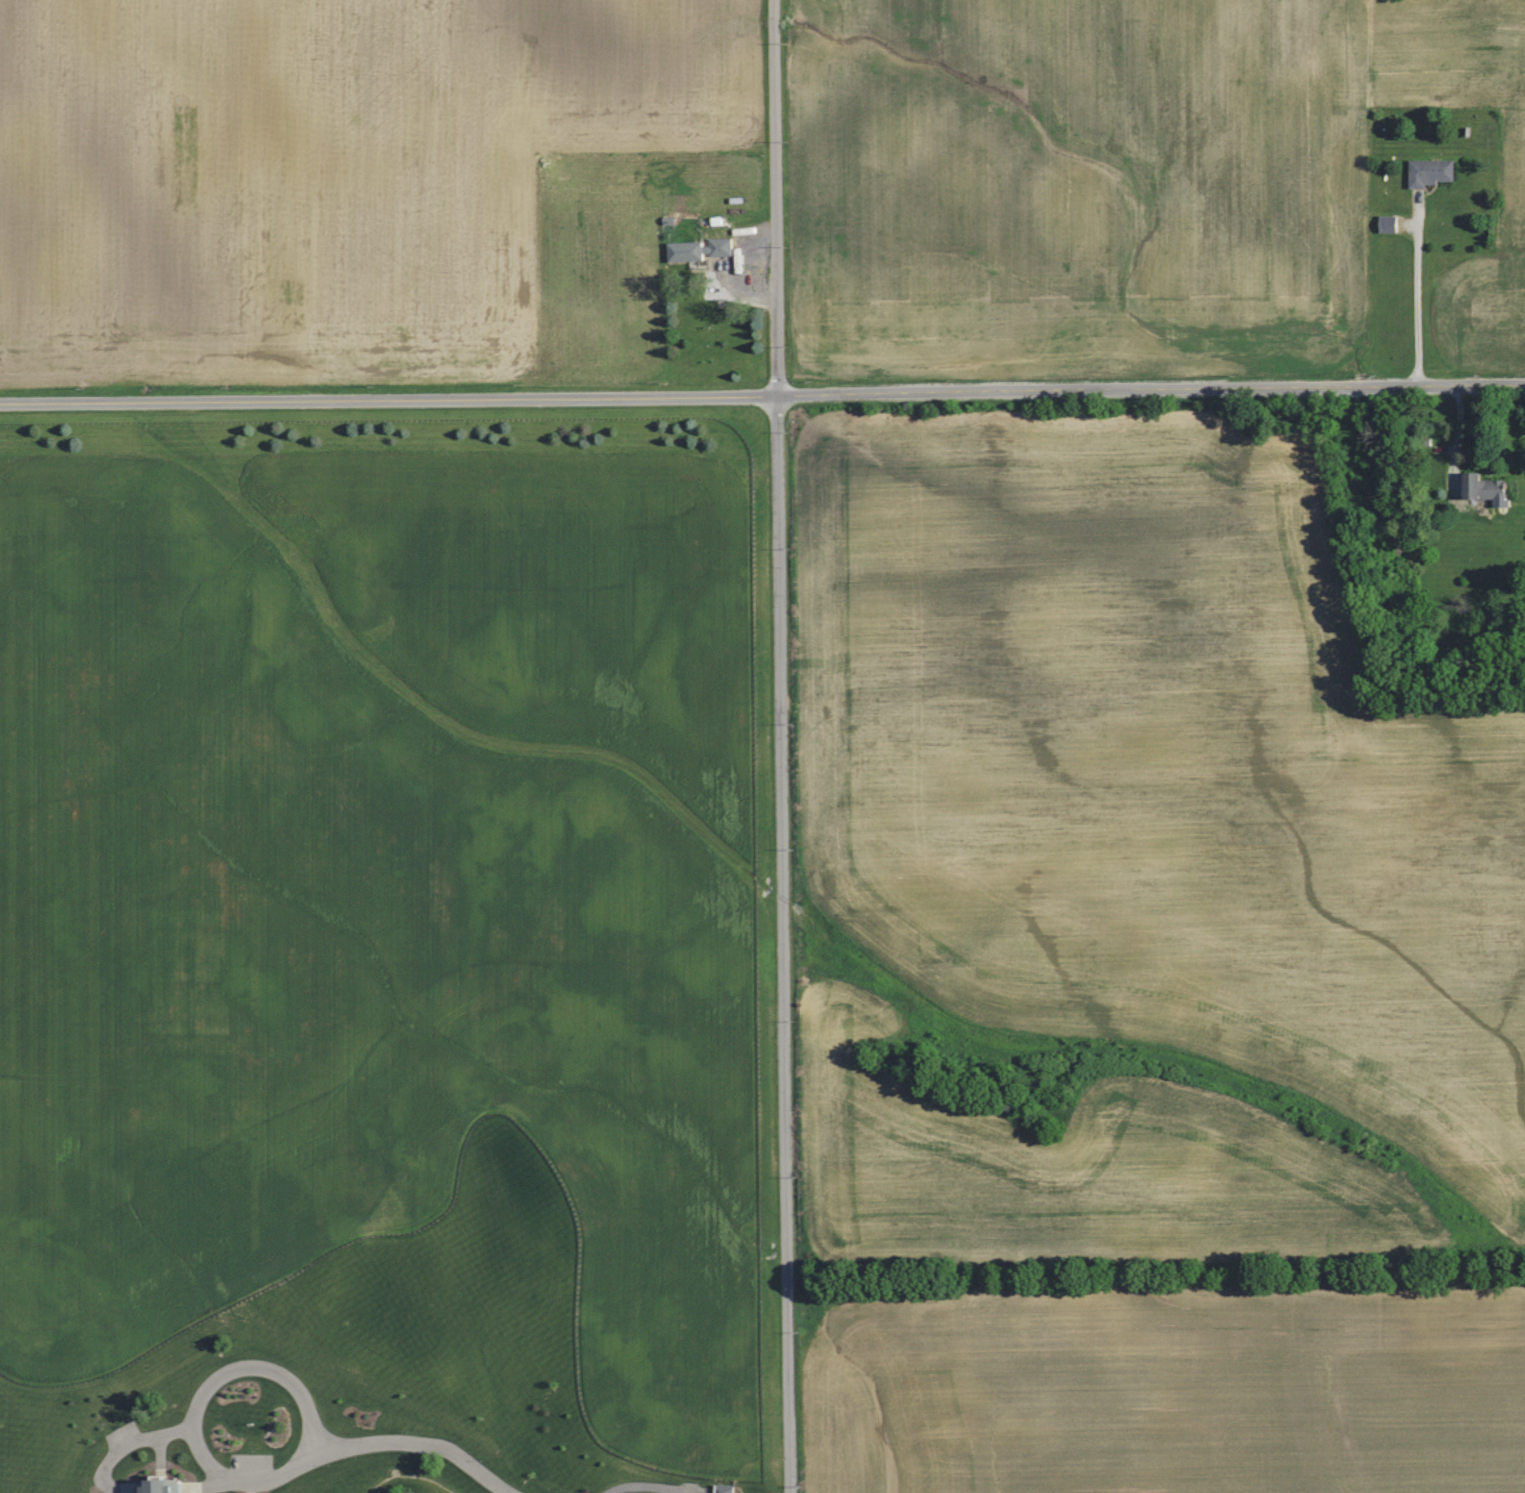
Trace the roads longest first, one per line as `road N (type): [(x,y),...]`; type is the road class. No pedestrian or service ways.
road 1 (tertiary): [(0,405),(1524,385)]
road 2 (residential): [(790,1492),(774,0)]

